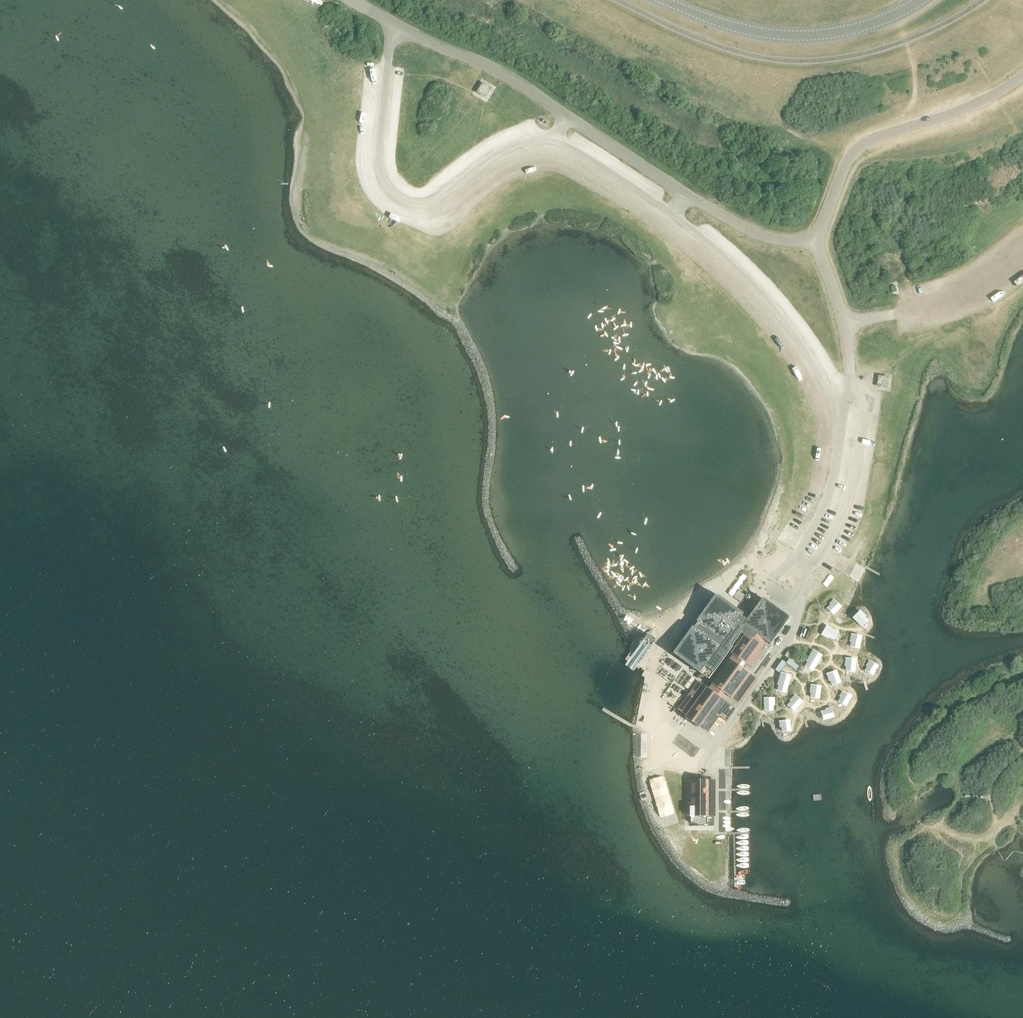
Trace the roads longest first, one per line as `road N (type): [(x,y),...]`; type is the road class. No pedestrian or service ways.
road 1 (tertiary): [(667,0),(732,28),(799,39),(859,28),(918,0)]

